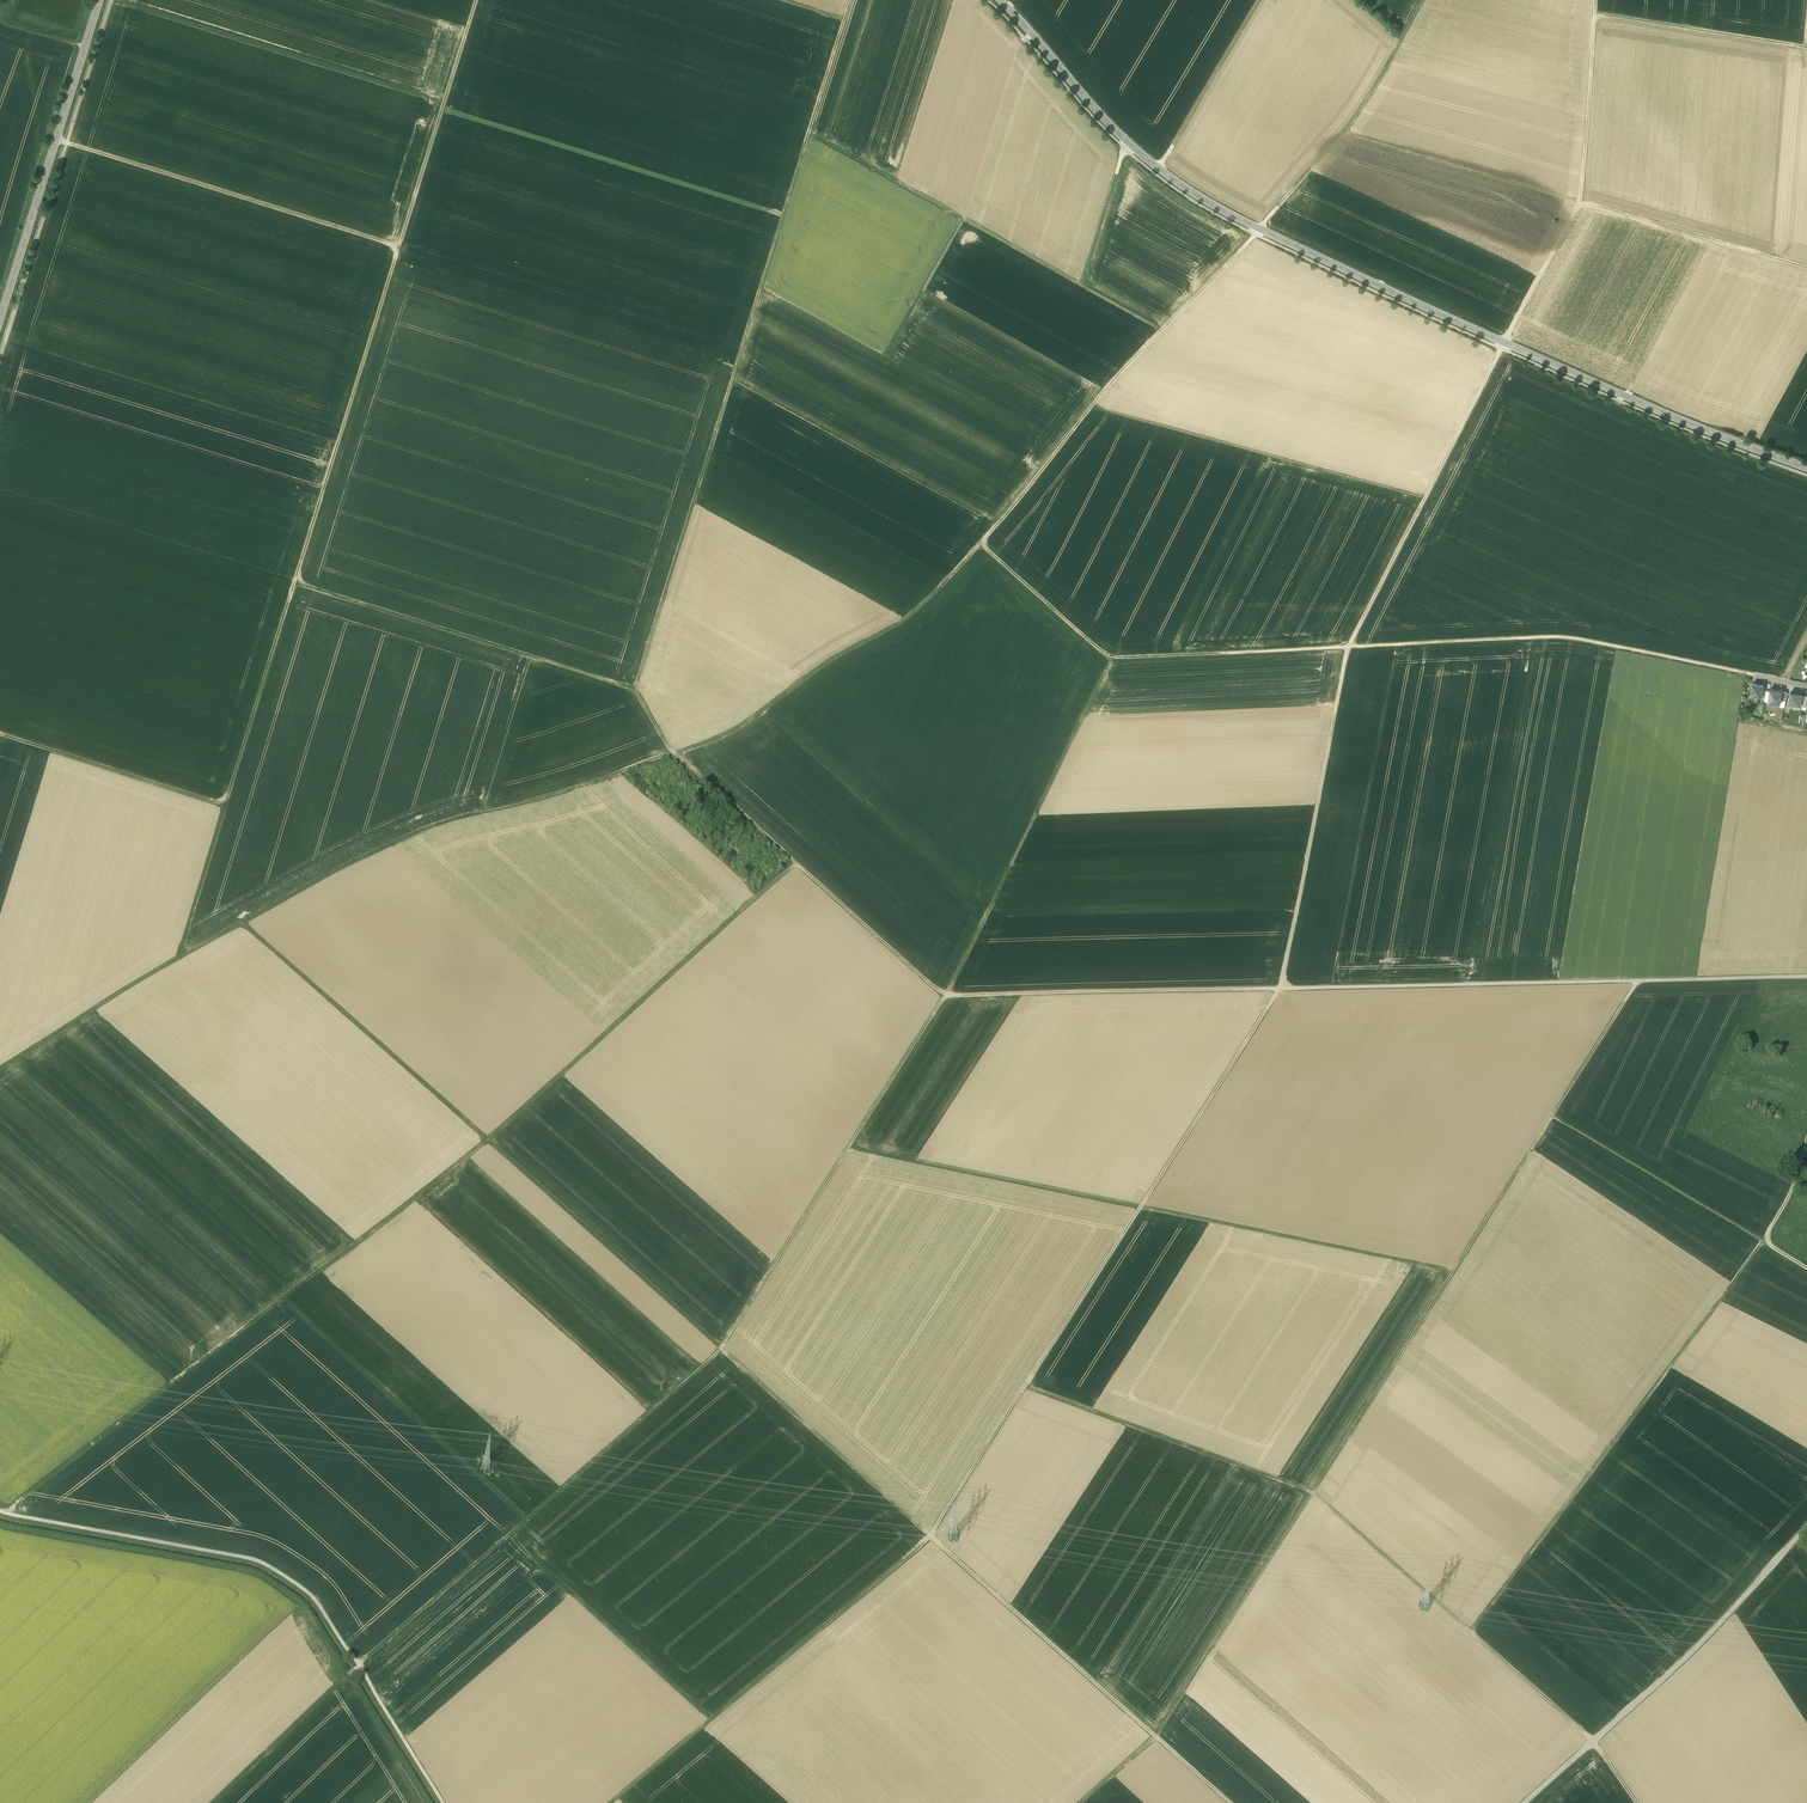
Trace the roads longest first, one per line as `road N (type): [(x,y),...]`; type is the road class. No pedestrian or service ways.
road 1 (track): [(946,995),(720,1349),(1154,1737),(1312,1493),(1026,1386)]
road 2 (track): [(1806,976),(1280,989),(928,1539),(609,1802)]
road 3 (track): [(674,755),(426,827),(345,862),(179,958),(476,0)]
road 4 (track): [(1423,0),(1343,131),(1256,234),(1112,382),(914,612),(734,729),(674,755)]
road 5 (track): [(1349,646),(1280,989),(946,995),(674,755)]
road 6 (track): [(1637,1802),(1594,1741),(1312,1493),(1452,1272),(1140,1207)]
road 7 (tertiary): [(1806,468),(1381,288),(1212,204),(1108,123),(1001,0)]
road 8 (track): [(709,1719),(264,1314),(8,1515)]
road 9 (track): [(674,755),(634,692),(851,0)]
road 10 (track): [(720,1349),(487,1140),(795,862)]
road 11 (track): [(1349,646),(1579,201),(1595,0)]
road 12 (track): [(264,1314),(487,1140),(244,922)]
road 13 (track): [(444,1802),(317,1601),(292,1580),(251,1558),(0,1512)]
road 14 (track): [(1468,1631),(1764,1242)]
road 15 (track): [(1806,267),(1343,131)]
road 16 (track): [(720,1349),(359,1665)]
road 17 (track): [(1349,646),(1111,658),(979,543)]
road 18 (track): [(1755,675),(1566,636),(1349,646)]
road 19 (unclassified): [(1806,1526),(1694,1651),(1525,1802)]
road 20 (track): [(1160,331),(963,218),(886,358)]
road 21 (track): [(1111,658),(949,995)]
road 22 (track): [(399,246),(56,139)]
road 23 (track): [(293,583),(634,690)]
road 24 (track): [(1424,498),(1091,406)]
road 25 (track): [(1452,1272),(1635,981)]
road 26 (primary): [(0,319),(99,0)]
road 27 (track): [(849,1147),(1140,1207)]
road 28 (track): [(1764,1242),(1552,1115)]
road 29 (track): [(224,806),(0,734)]
road 30 (track): [(1594,13),(1806,47)]
road 31 (track): [(179,958),(0,1069)]
road 32 (track): [(360,1667),(212,1802)]
road 33 (track): [(1082,1802),(1154,1737),(1230,1802)]
road 34 (track): [(1258,0),(1158,168)]
road 35 (track): [(963,218),(810,133)]

